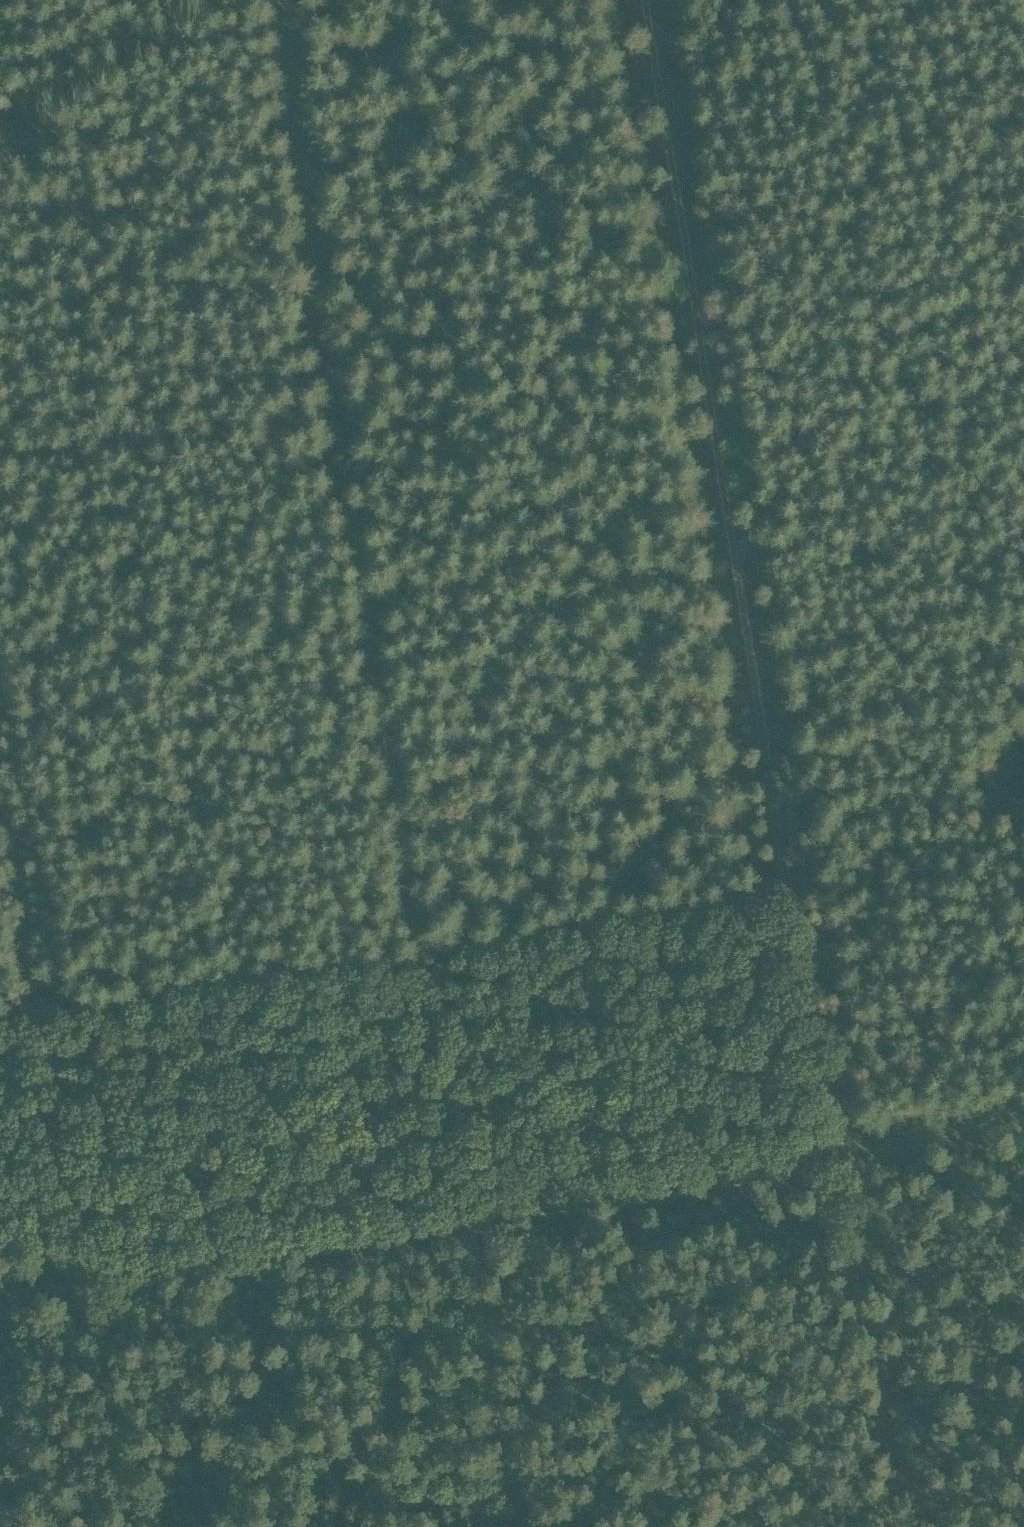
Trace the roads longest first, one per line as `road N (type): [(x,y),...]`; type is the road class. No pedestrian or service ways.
road 1 (track): [(901,1526),(729,575),(643,0)]
road 2 (track): [(0,1279),(833,1144)]
road 3 (track): [(1023,1117),(833,1144)]

